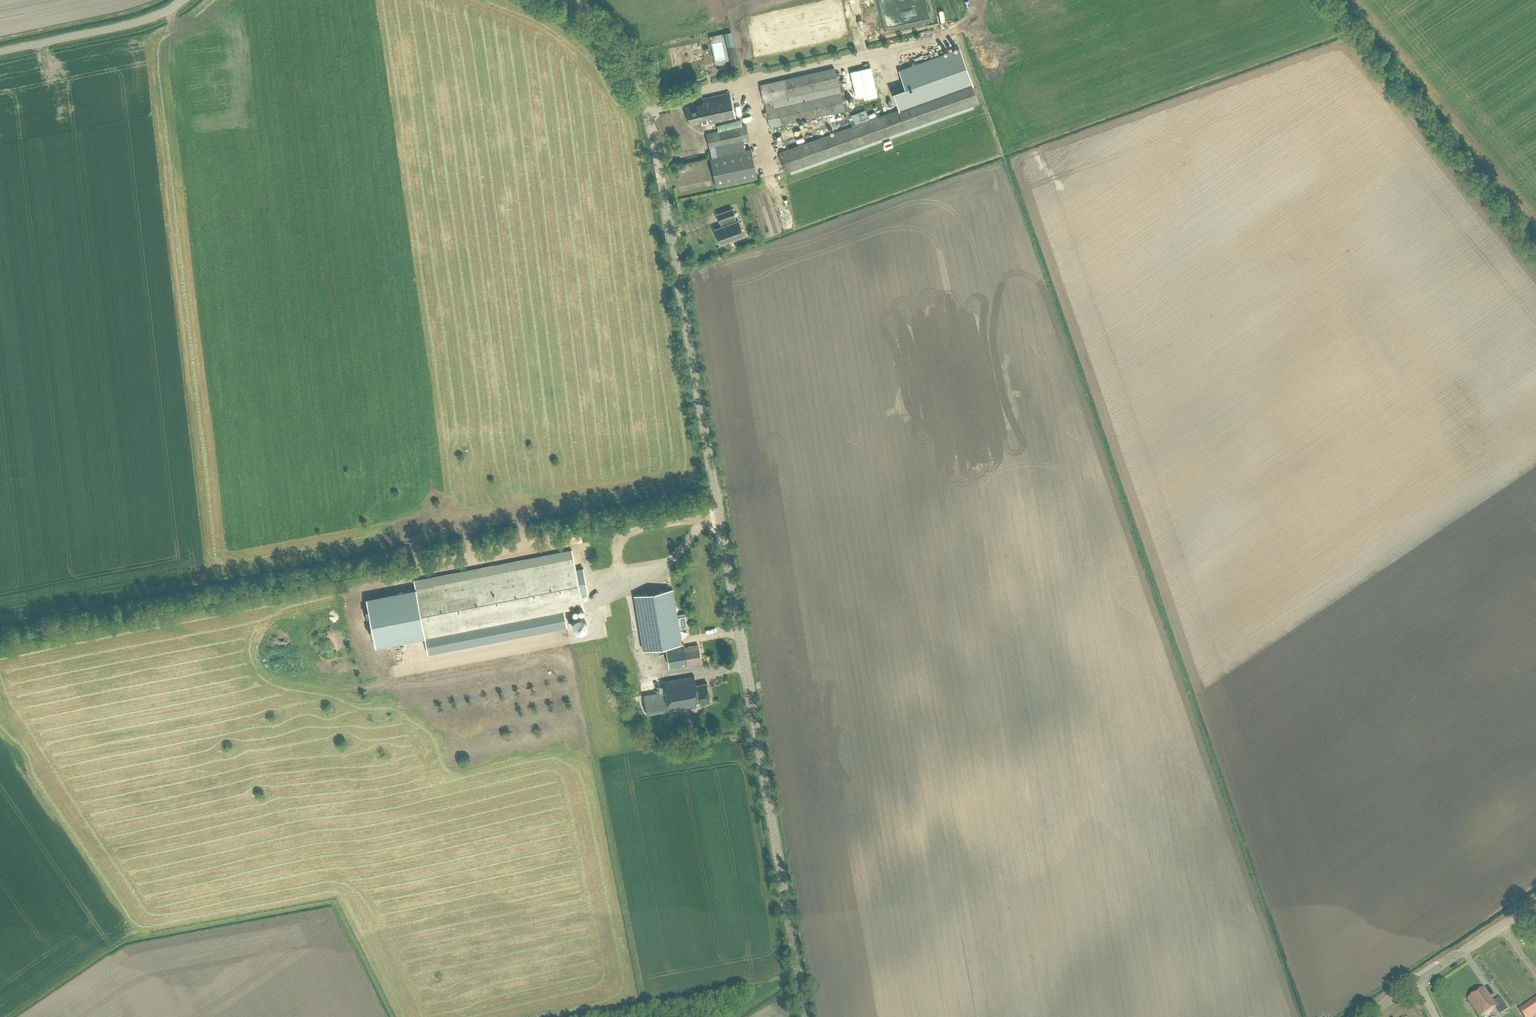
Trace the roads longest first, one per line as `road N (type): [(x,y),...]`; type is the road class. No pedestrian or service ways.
road 1 (tertiary): [(807,1016),(647,105),(625,54),(570,0)]
road 2 (track): [(0,654),(579,538)]
road 3 (unclassified): [(1366,1016),(1535,902)]
road 4 (unclassified): [(0,53),(149,19),(185,0)]

